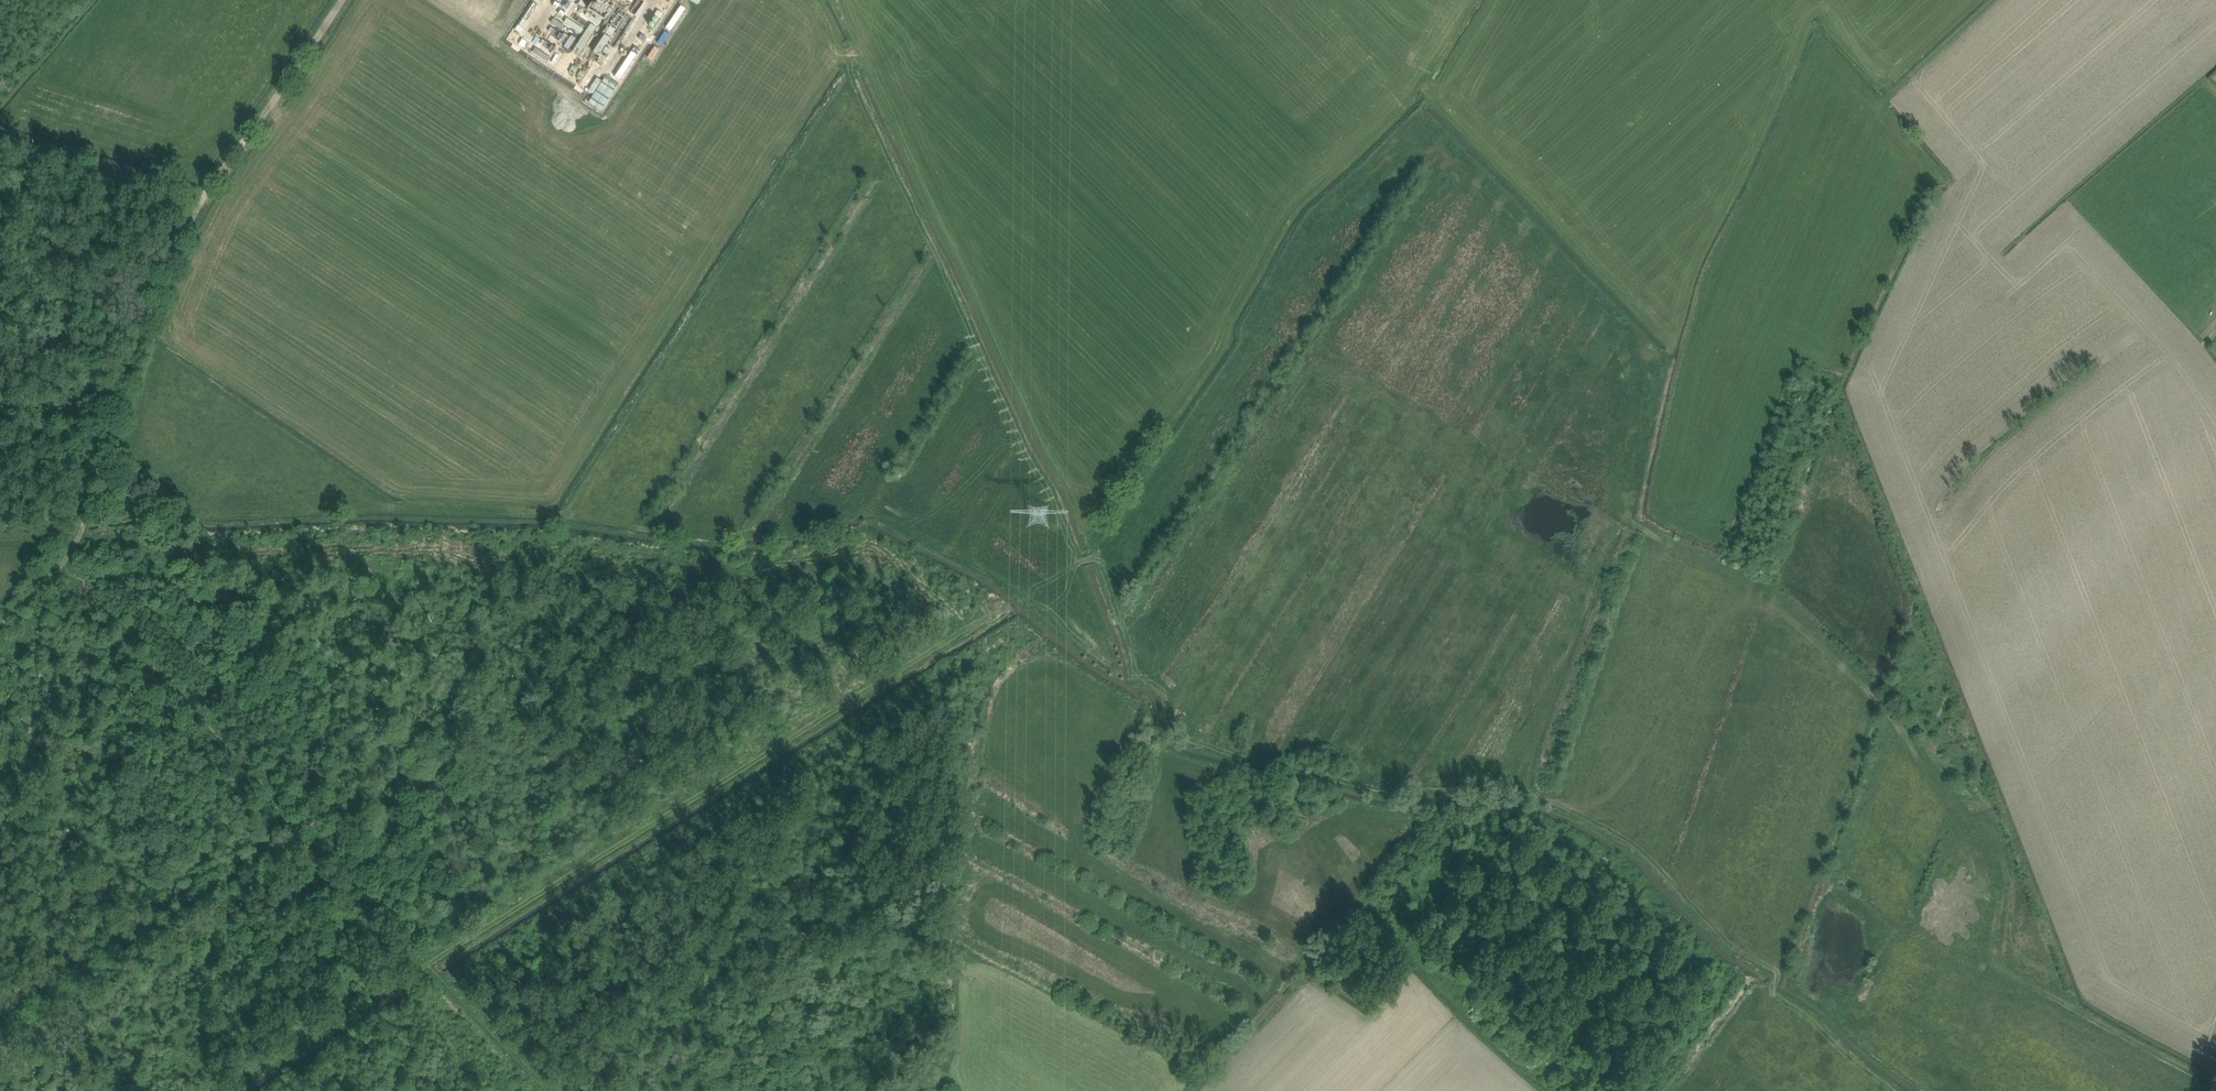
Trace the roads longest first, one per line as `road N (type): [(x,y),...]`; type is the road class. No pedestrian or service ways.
road 1 (track): [(999,612),(222,1090)]
road 2 (track): [(341,0),(206,198),(175,259),(61,567)]
road 3 (track): [(1550,1090),(1414,966),(1373,1011),(1310,971)]

